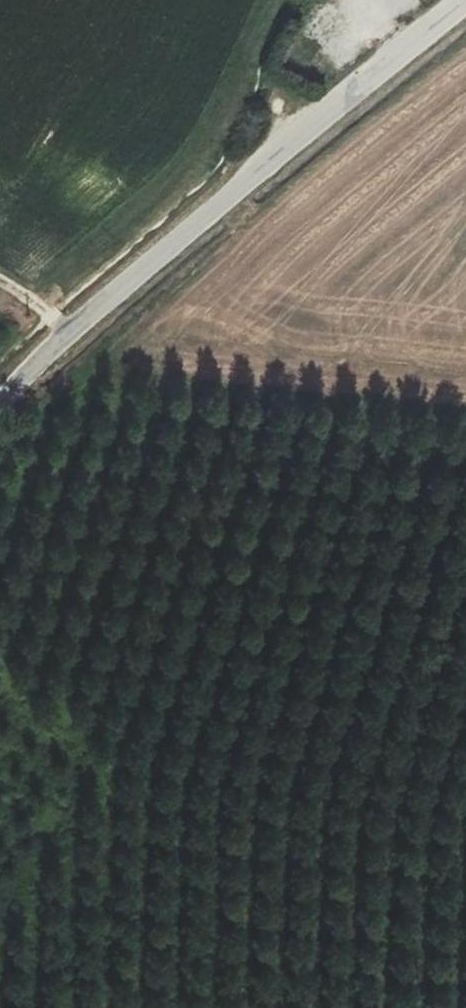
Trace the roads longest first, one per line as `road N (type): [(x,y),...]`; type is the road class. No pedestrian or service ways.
road 1 (unclassified): [(0,406),(71,332),(465,1)]

